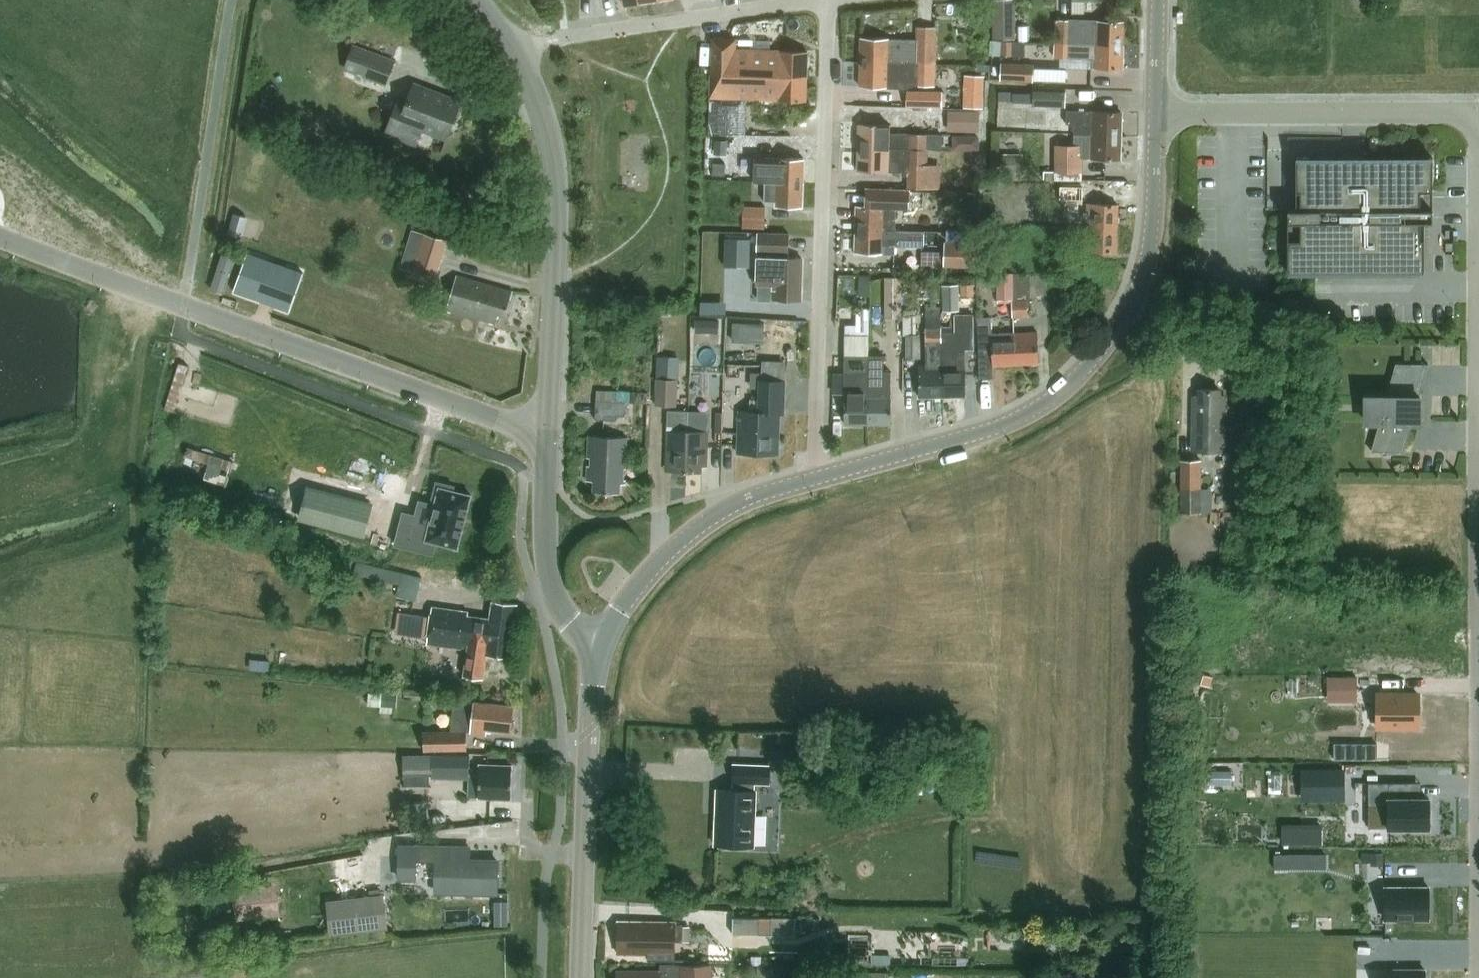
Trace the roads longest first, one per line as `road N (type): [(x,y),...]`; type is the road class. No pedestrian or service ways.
road 1 (residential): [(0,234),(551,438)]
road 2 (secondary): [(817,475),(1011,420),(1090,363),(1146,268),(1157,114)]
road 3 (residential): [(829,0),(817,475)]
road 4 (tertiary): [(551,438),(557,172),(531,79),(479,0)]
road 5 (secondary): [(582,977),(593,686),(604,645)]
road 6 (residential): [(1478,112),(1157,114)]
road 7 (secondary): [(604,645),(650,574),(700,526),(743,501),(817,475)]
road 8 (residential): [(821,0),(565,37)]
road 9 (tertiary): [(604,645),(573,623),(554,589),(546,531),(551,438)]

